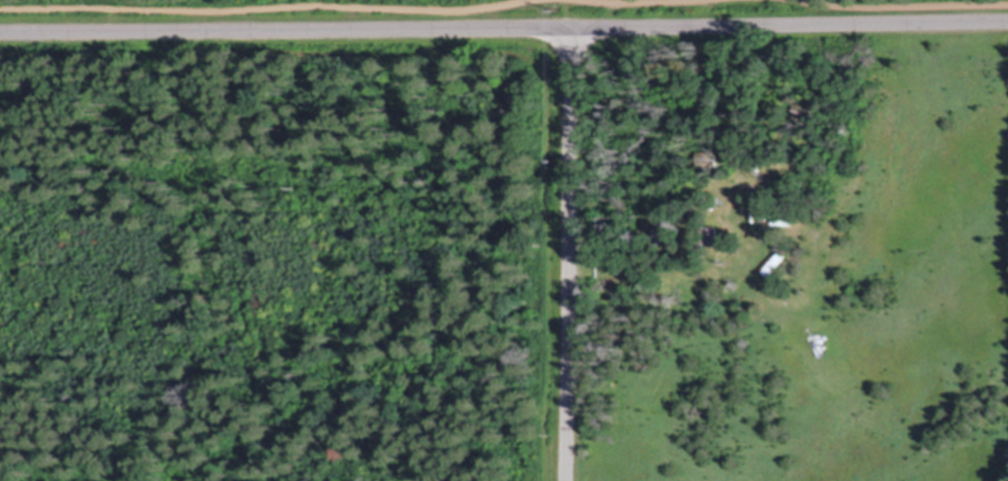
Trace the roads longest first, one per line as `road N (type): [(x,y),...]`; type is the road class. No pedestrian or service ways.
road 1 (residential): [(0,32),(1007,22)]
road 2 (track): [(0,6),(457,9),(735,0)]
road 3 (residential): [(569,480),(575,31)]
road 4 (track): [(804,0),(1007,3)]

